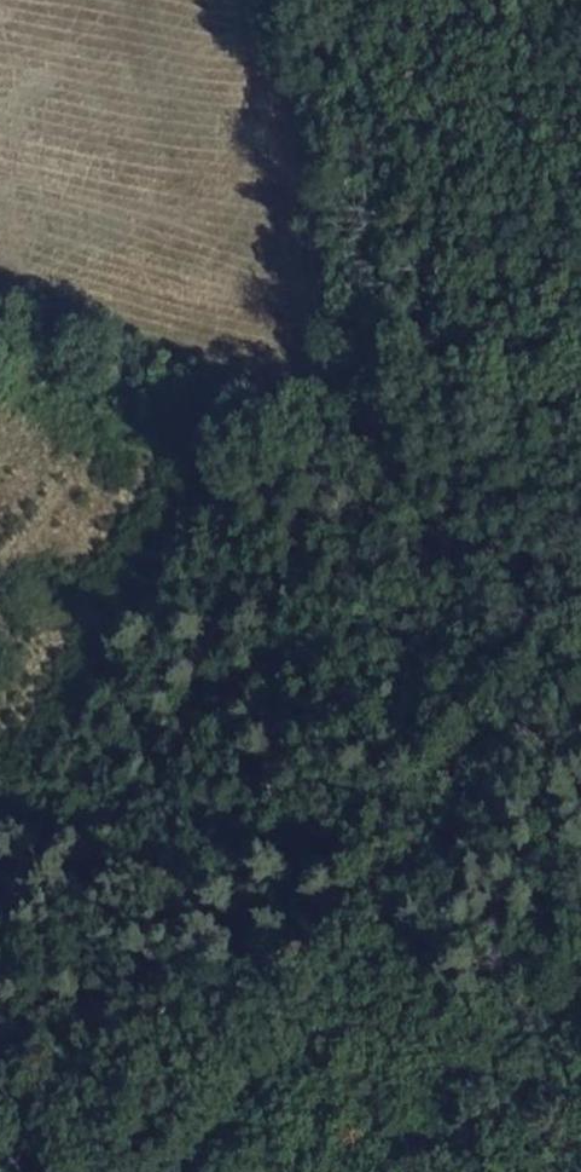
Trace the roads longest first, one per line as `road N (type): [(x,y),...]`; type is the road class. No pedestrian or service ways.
road 1 (track): [(180,1171),(580,729)]

